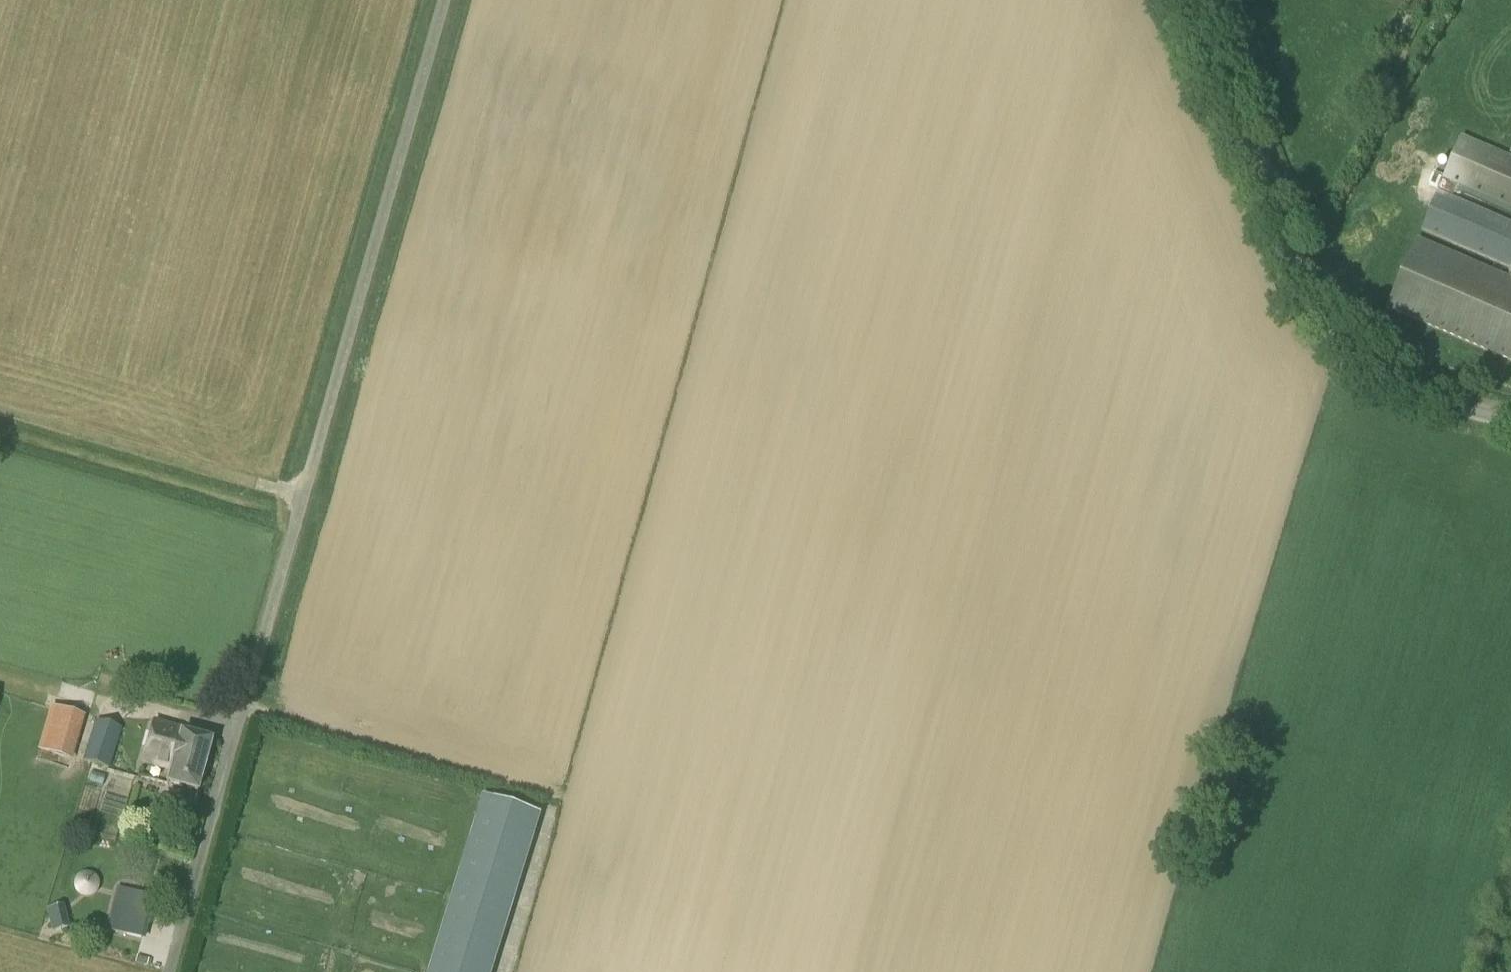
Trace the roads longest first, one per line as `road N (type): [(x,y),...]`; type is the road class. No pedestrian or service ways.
road 1 (unclassified): [(174,971),(446,0)]
road 2 (unclassified): [(1510,420),(1404,388),(1325,322),(1191,0)]

